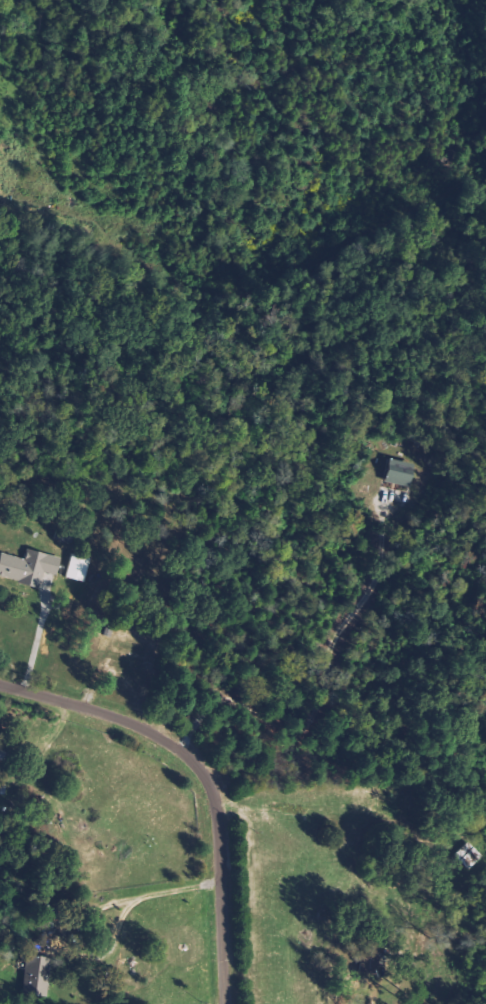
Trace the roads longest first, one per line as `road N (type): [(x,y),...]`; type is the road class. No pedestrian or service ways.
road 1 (residential): [(0,685),(148,728),(214,781),(227,825),(232,1003)]

